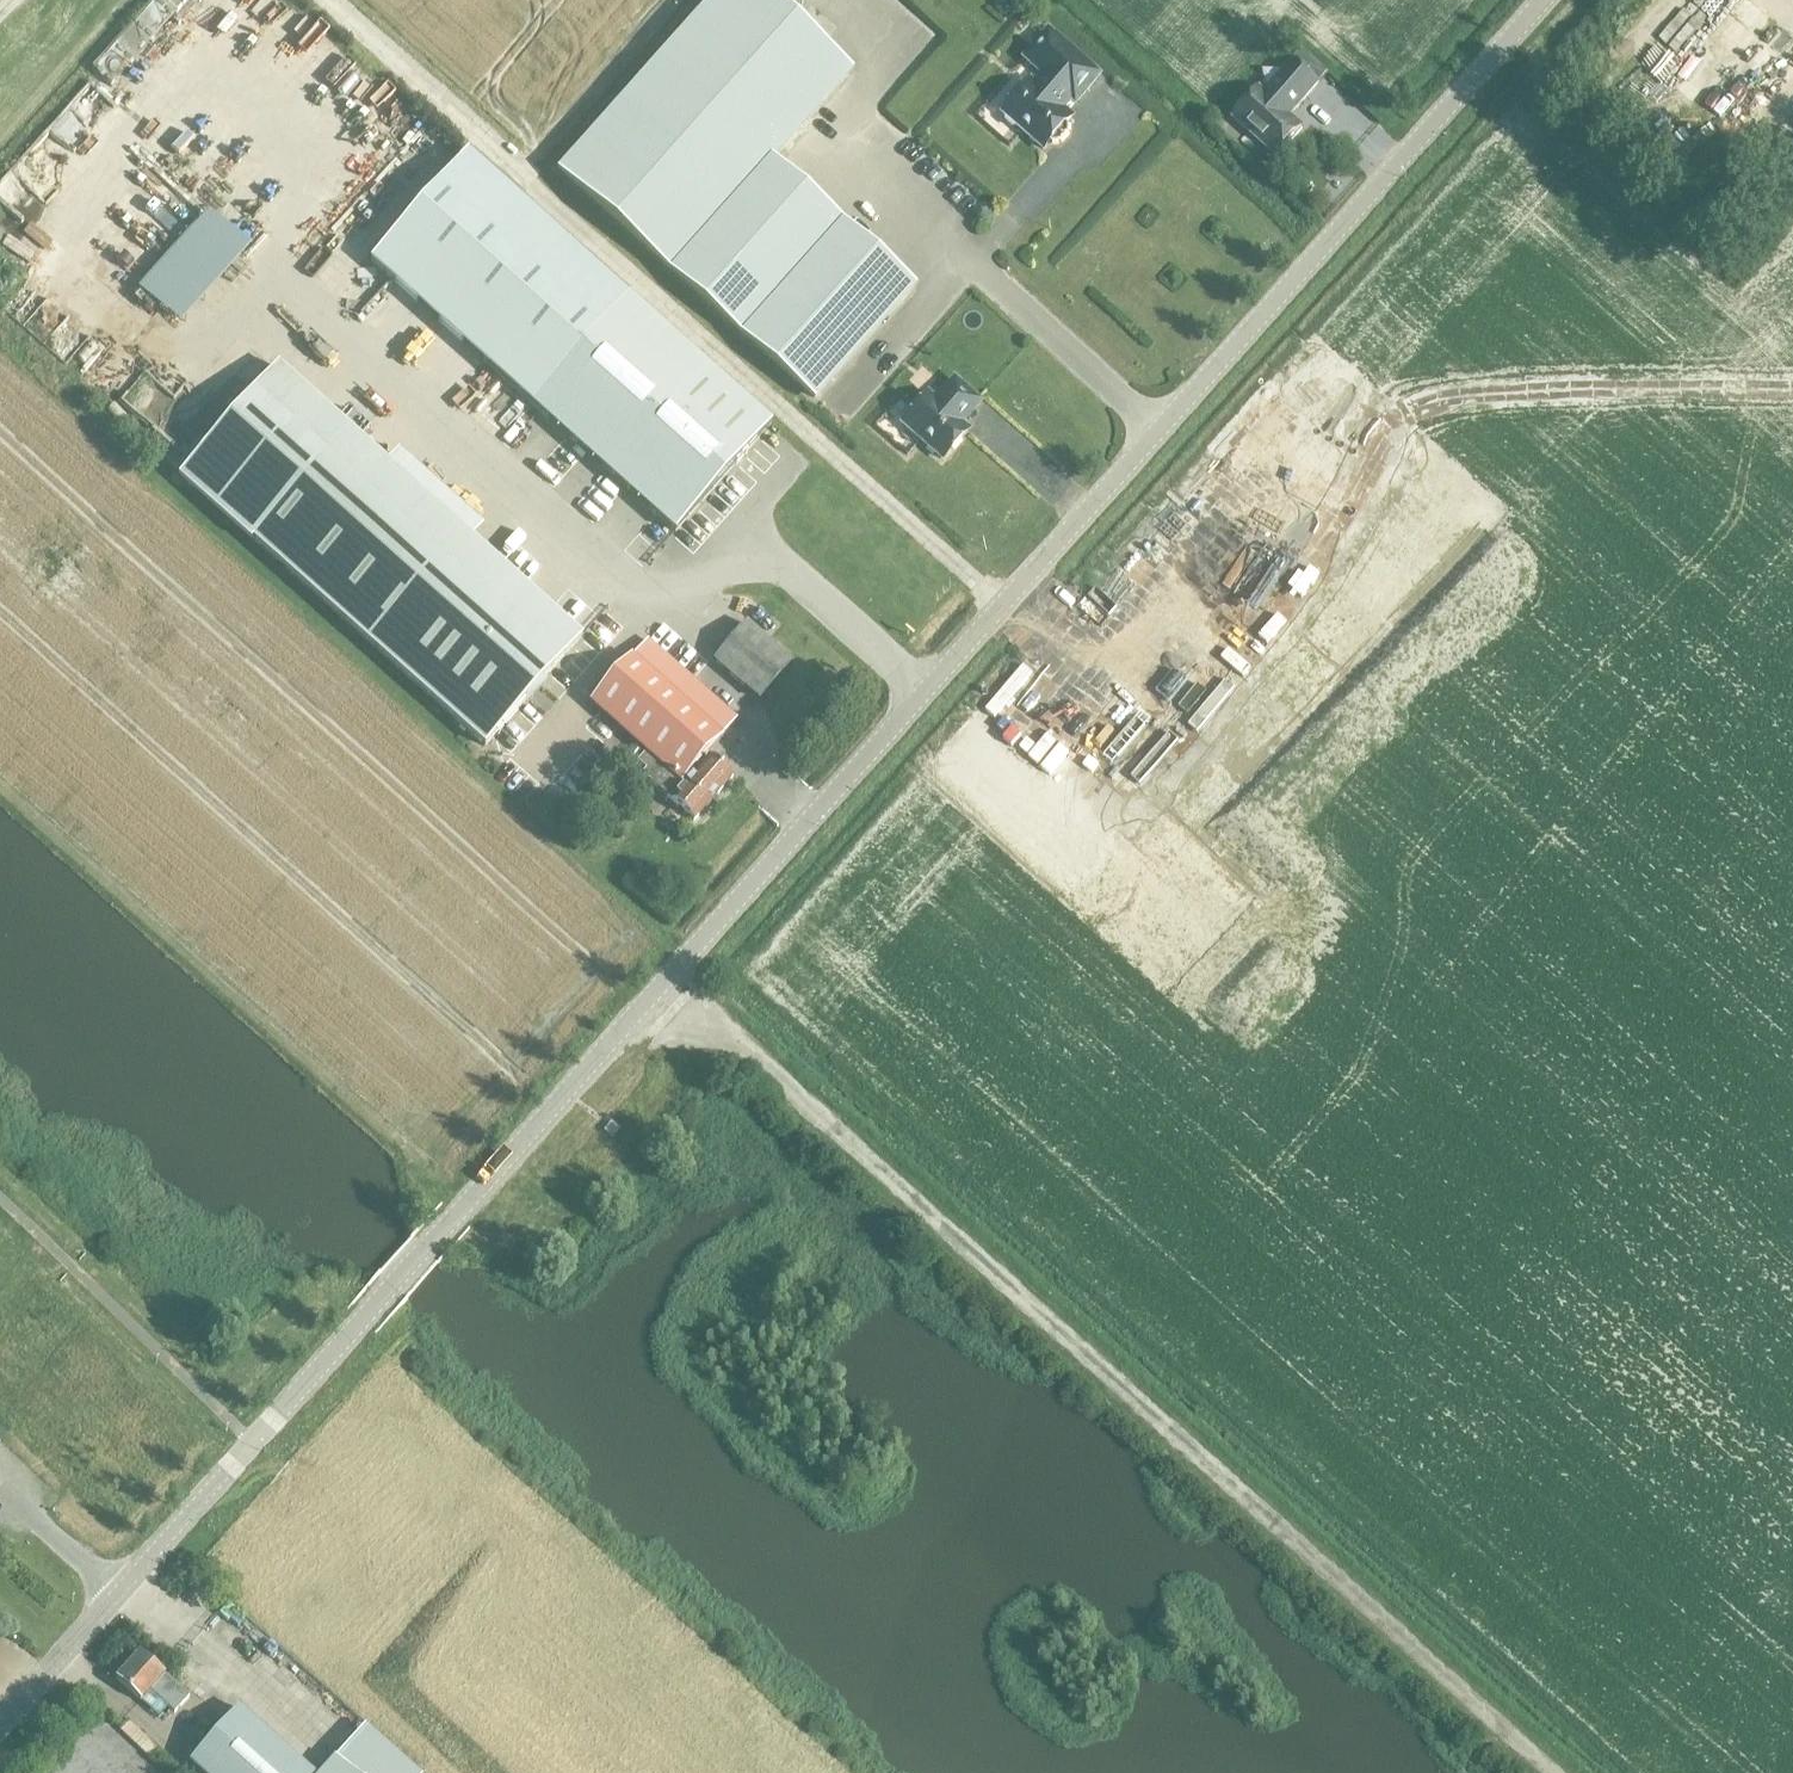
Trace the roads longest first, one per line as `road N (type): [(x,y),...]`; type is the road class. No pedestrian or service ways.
road 1 (unclassified): [(117,1590),(1544,0)]
road 2 (unclassified): [(0,1721),(117,1590)]
road 3 (unclassified): [(117,1590),(0,1486)]

